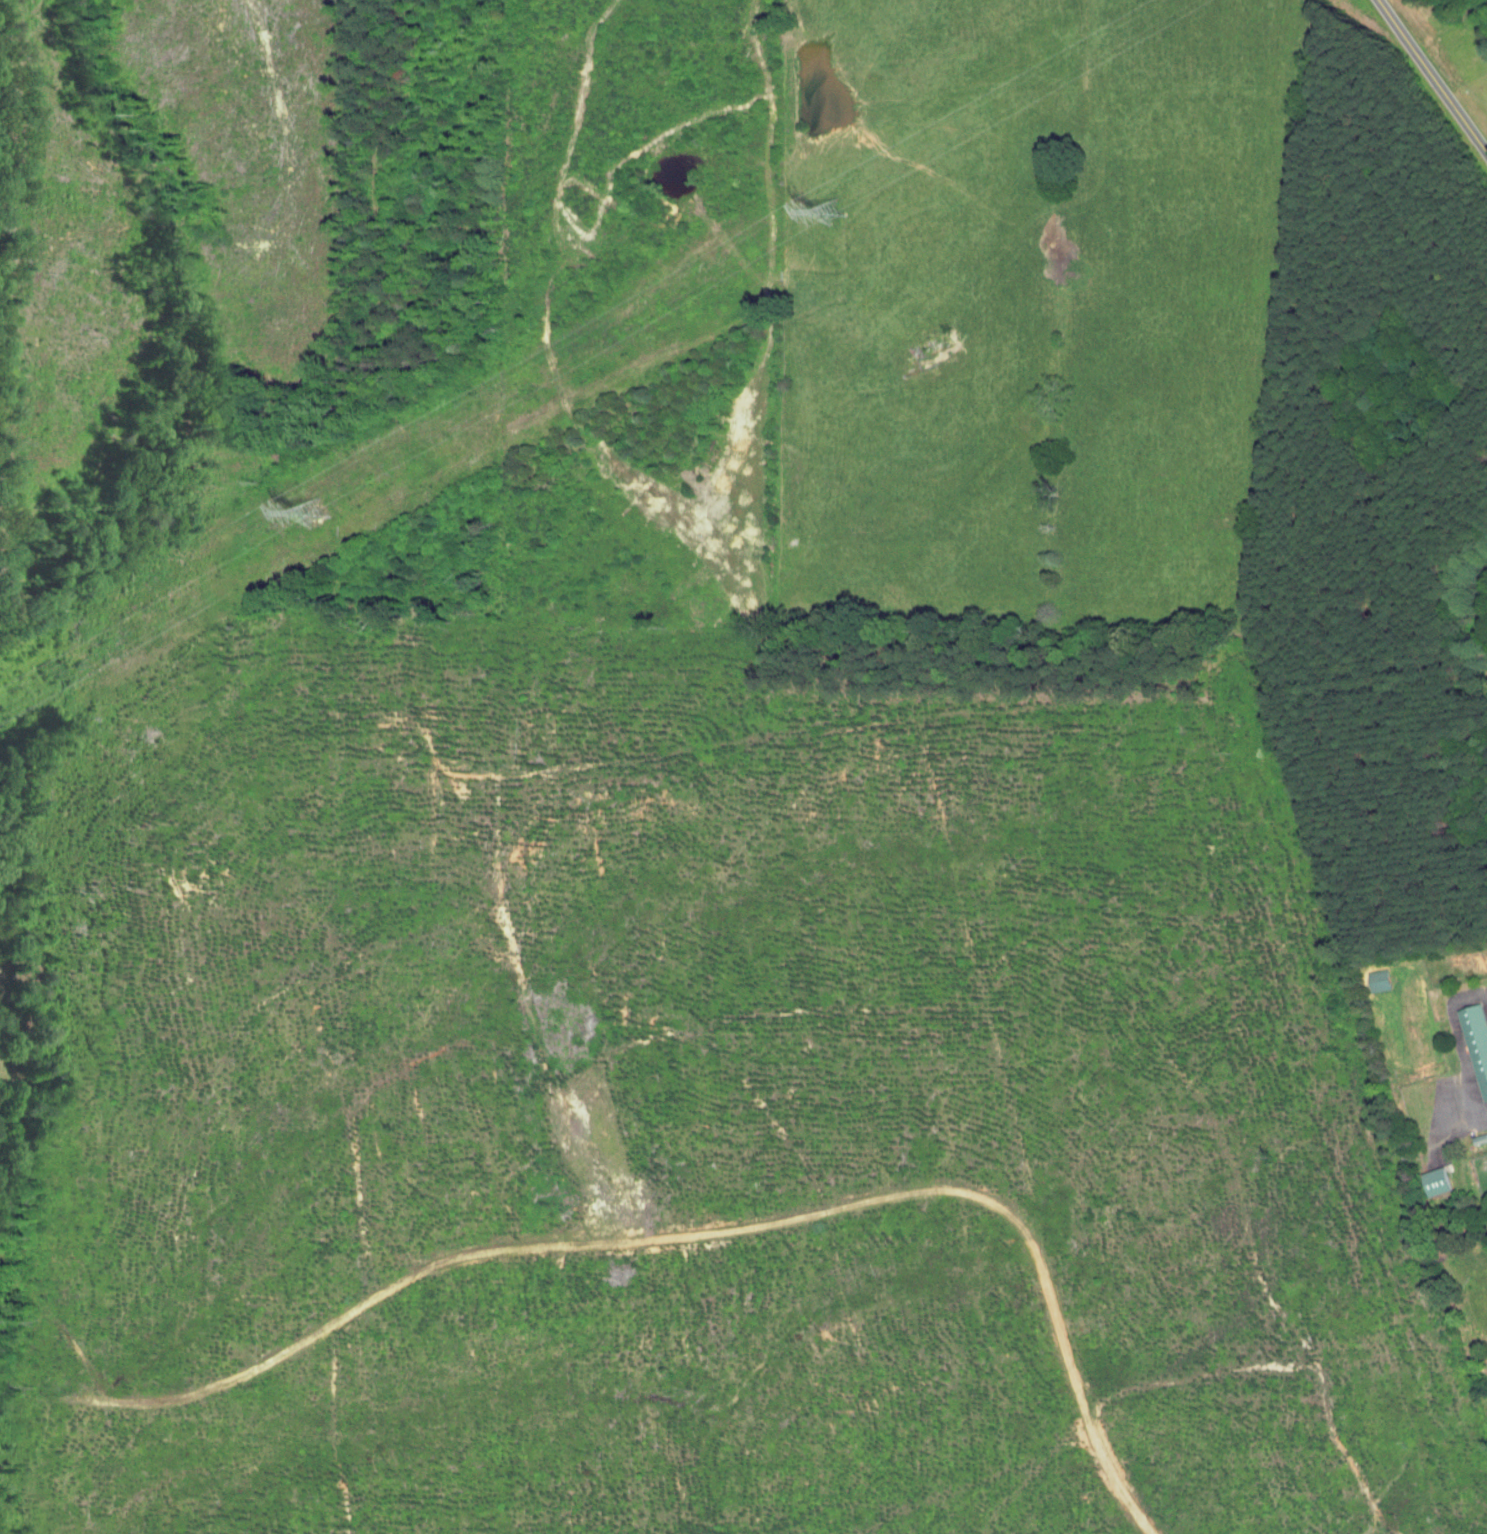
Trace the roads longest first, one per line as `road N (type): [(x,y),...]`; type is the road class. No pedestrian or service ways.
road 1 (tertiary): [(1378,0),(1486,153)]

